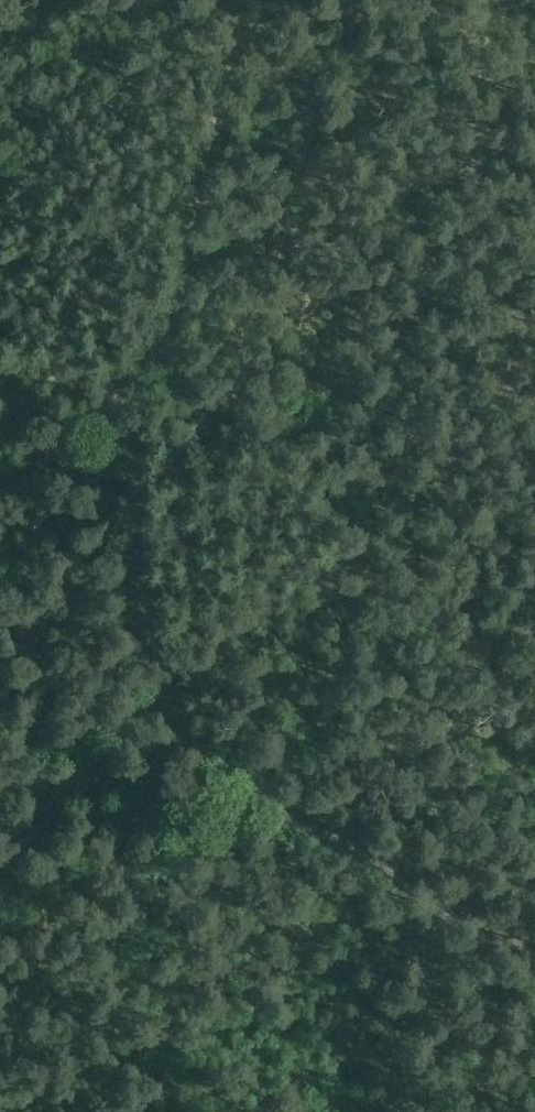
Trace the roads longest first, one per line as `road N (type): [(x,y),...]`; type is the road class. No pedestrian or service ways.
road 1 (track): [(159,710),(235,774),(338,826),(534,958)]
road 2 (track): [(140,387),(176,296),(209,124),(232,61),(276,0)]
road 3 (track): [(159,710),(132,544),(130,452),(140,387)]
road 4 (track): [(0,848),(117,739),(159,710)]

